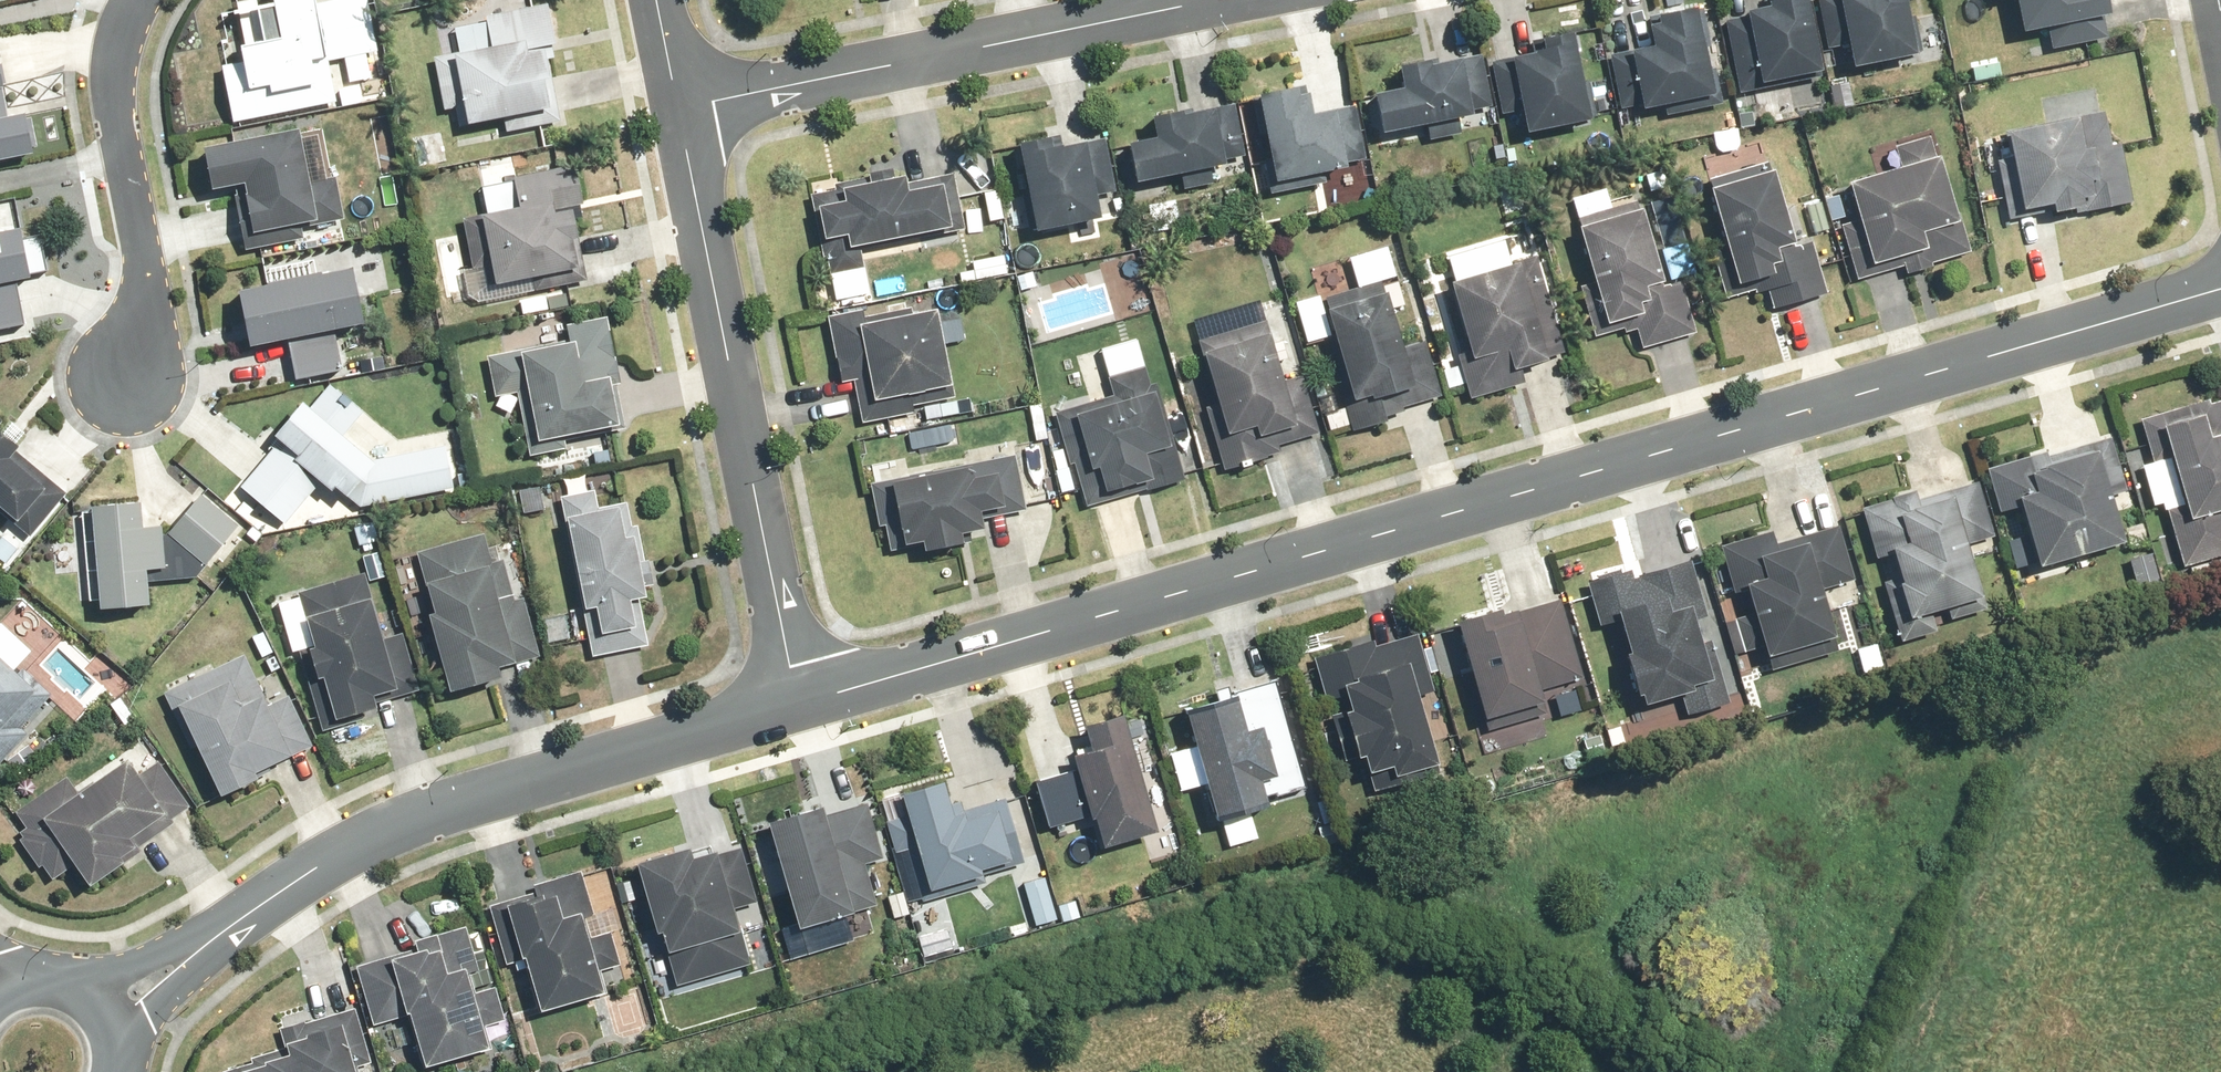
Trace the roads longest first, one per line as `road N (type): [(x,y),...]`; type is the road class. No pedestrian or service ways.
road 1 (residential): [(794,705),(2220,288)]
road 2 (residential): [(103,1008),(342,855),(424,816),(794,705)]
road 3 (residential): [(794,705),(680,109)]
road 4 (residential): [(680,109),(1201,5)]
road 5 (residential): [(130,388),(146,290),(112,81),(132,0)]

